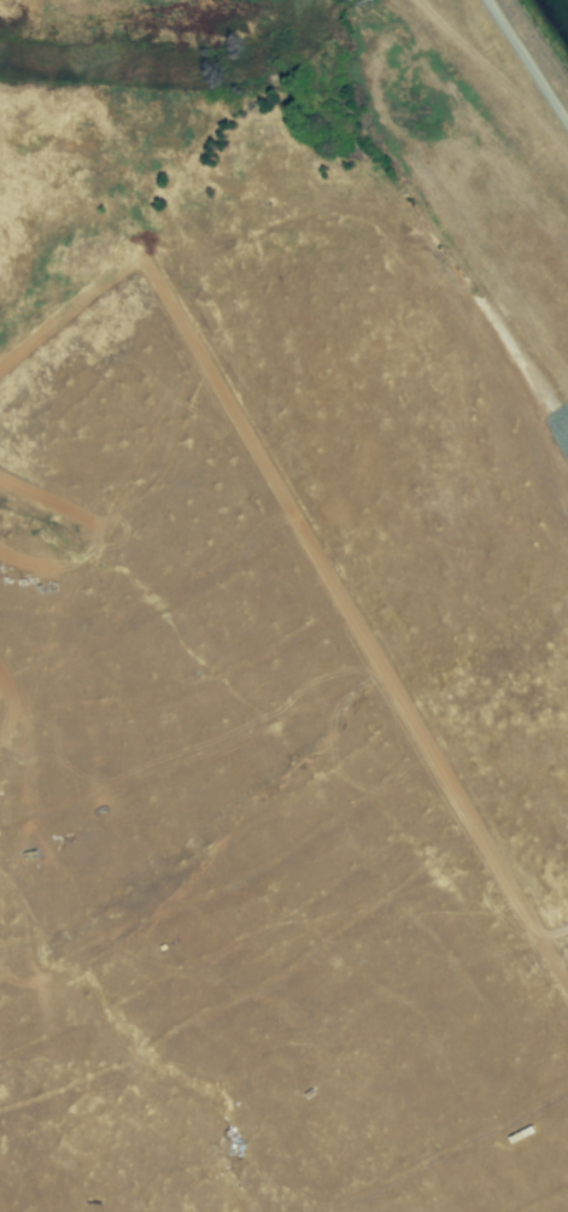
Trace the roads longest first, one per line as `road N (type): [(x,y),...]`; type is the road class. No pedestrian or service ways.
road 1 (track): [(567,990),(142,264),(0,371)]
road 2 (track): [(0,833),(381,672)]
road 3 (track): [(339,1211),(567,1086)]
road 4 (track): [(0,470),(77,544),(0,541)]
road 5 (track): [(567,125),(487,0)]

